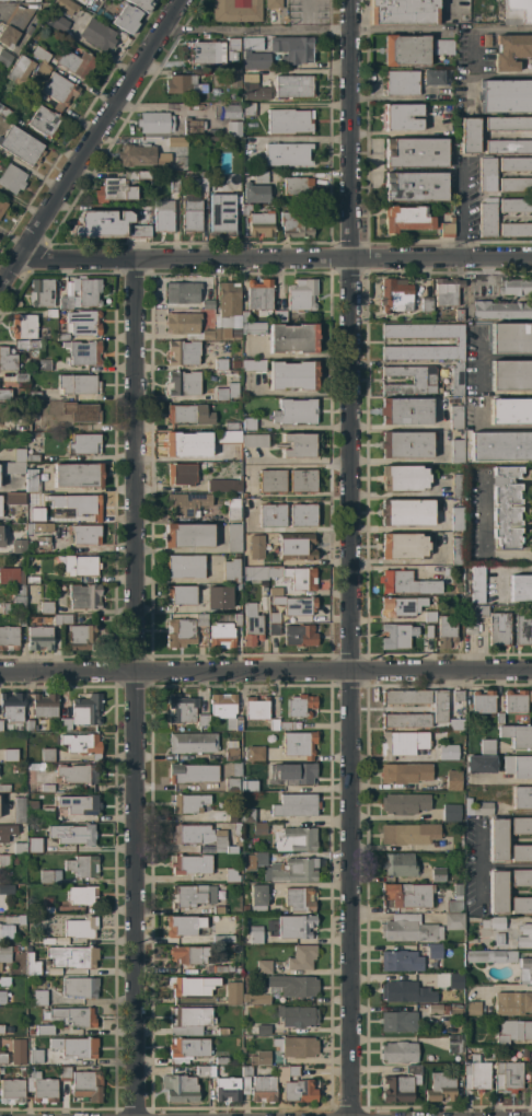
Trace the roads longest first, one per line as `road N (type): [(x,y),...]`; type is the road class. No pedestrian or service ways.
road 1 (residential): [(351,0),(348,1115)]
road 2 (residential): [(141,259),(135,1115)]
road 3 (residential): [(531,670),(0,672)]
road 4 (residential): [(531,256),(42,259),(25,251)]
road 5 (residential): [(182,0),(0,291)]

